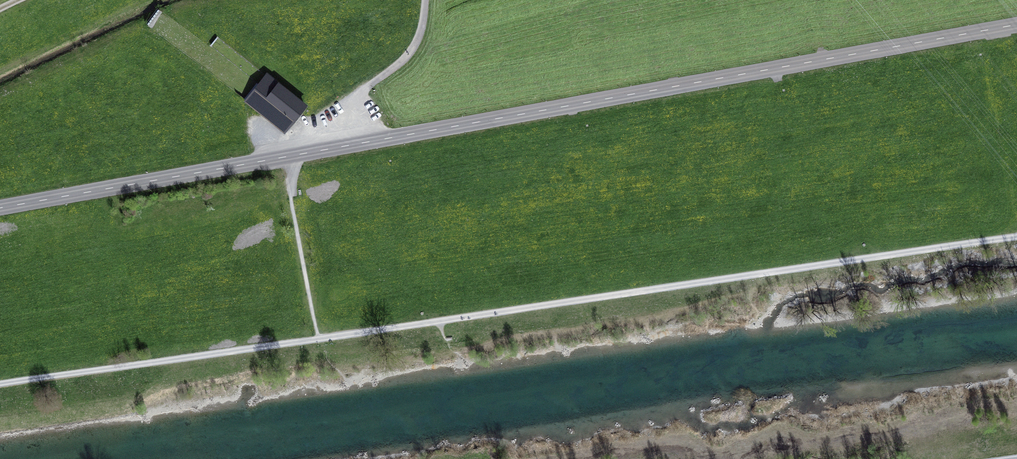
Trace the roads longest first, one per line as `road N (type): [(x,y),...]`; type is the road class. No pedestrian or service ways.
road 1 (secondary): [(1016,23),(0,208)]
road 2 (track): [(427,0),(413,53),(308,129),(284,157)]

